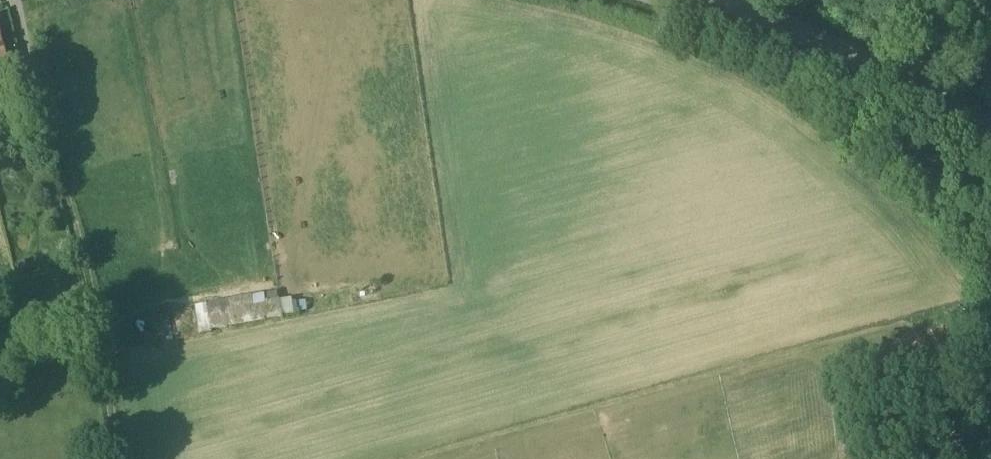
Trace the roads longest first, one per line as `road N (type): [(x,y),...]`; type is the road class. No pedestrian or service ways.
road 1 (track): [(118,458),(115,365),(15,0)]
road 2 (tertiary): [(990,123),(728,0)]

